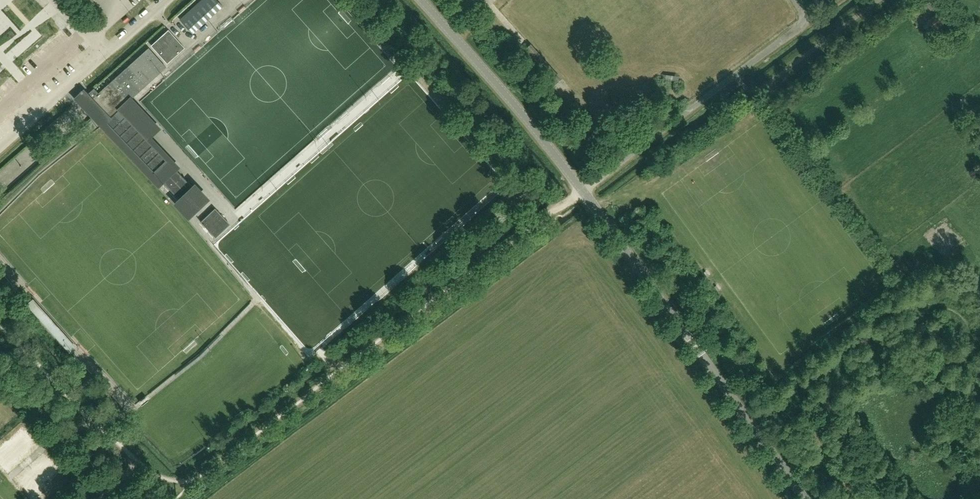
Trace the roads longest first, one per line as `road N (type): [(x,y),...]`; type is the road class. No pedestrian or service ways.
road 1 (unclassified): [(807,498),(584,191),(420,0)]

